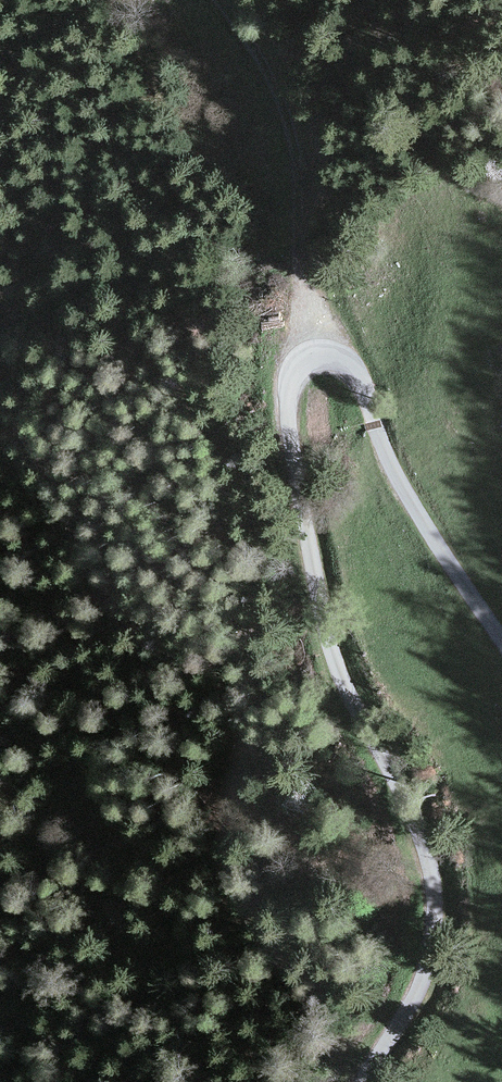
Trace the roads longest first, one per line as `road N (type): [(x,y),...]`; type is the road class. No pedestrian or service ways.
road 1 (unclassified): [(361,1081),(416,989),(431,904),(416,832),(328,637),(289,428),(290,391),(301,364),(330,356),(358,375),(397,479),(501,643)]
road 2 (track): [(306,361),(292,126),(263,59),(220,0)]

